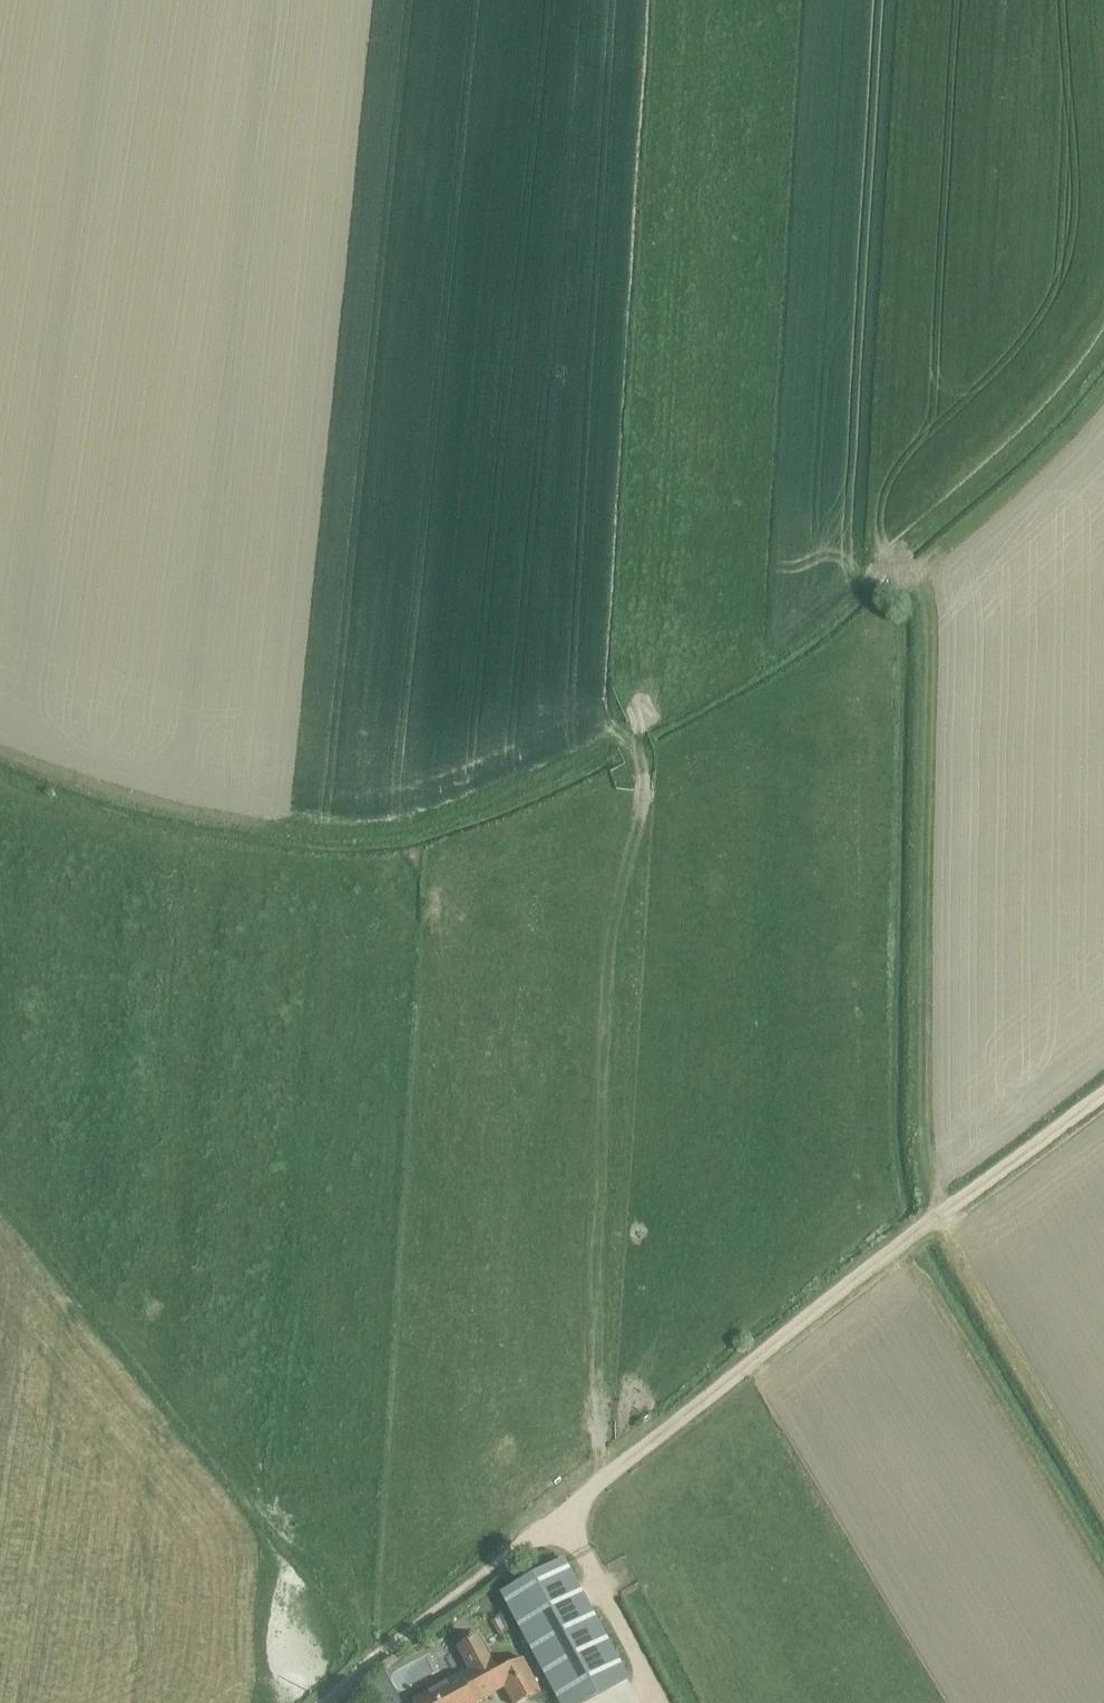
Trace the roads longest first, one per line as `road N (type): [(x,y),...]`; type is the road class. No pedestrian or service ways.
road 1 (track): [(642,1449),(1103,1092)]
road 2 (unclassified): [(332,1702),(642,1449)]

